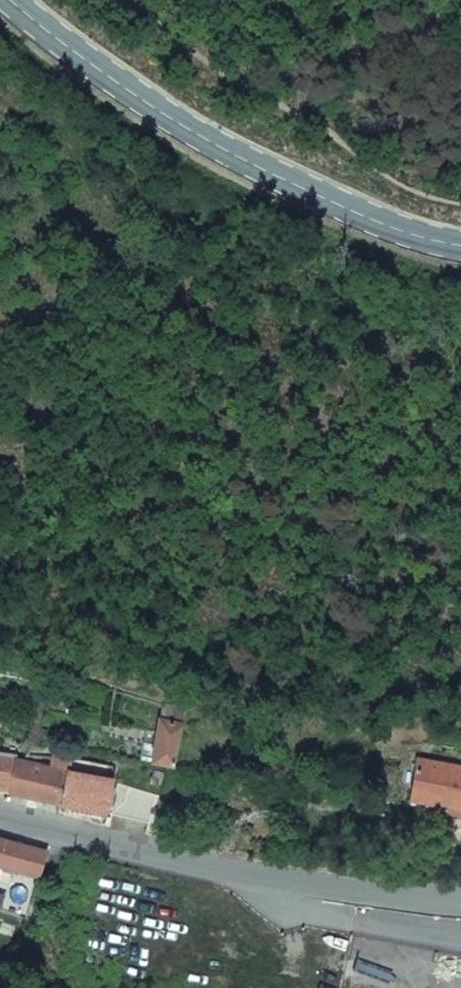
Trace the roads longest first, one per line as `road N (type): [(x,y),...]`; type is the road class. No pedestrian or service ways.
road 1 (secondary): [(11,0),(190,132),(397,229),(460,243)]
road 2 (tertiary): [(0,816),(304,885),(460,904)]

